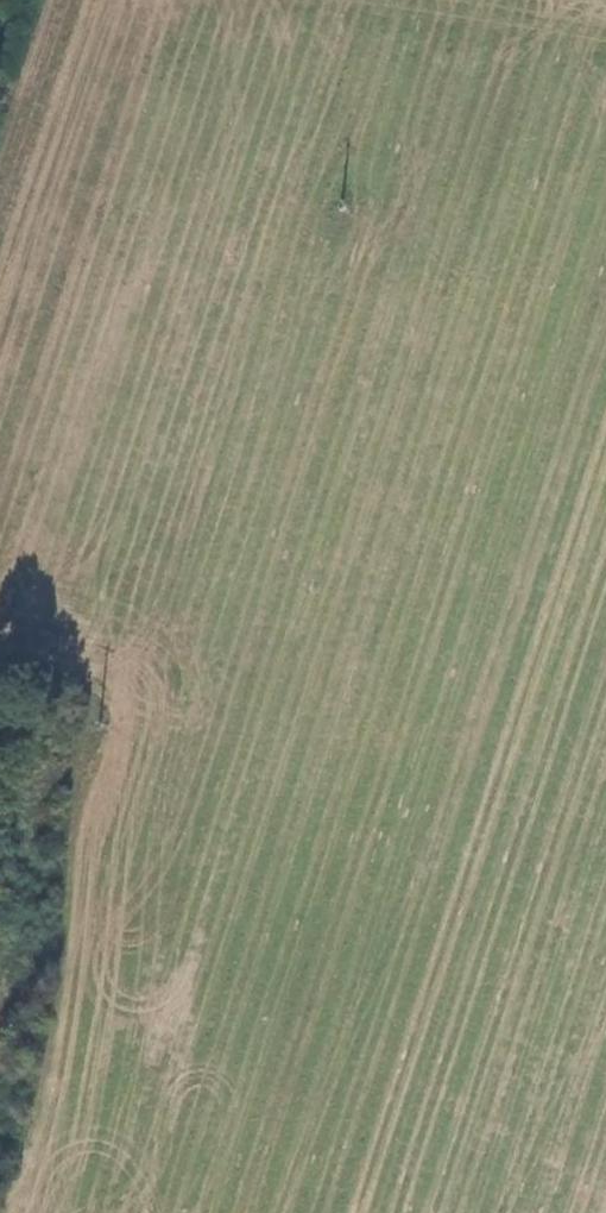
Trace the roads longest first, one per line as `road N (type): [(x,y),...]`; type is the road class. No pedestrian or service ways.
road 1 (residential): [(37,1212),(96,867),(165,639),(243,530),(372,416),(464,318),(556,185),(605,51)]

